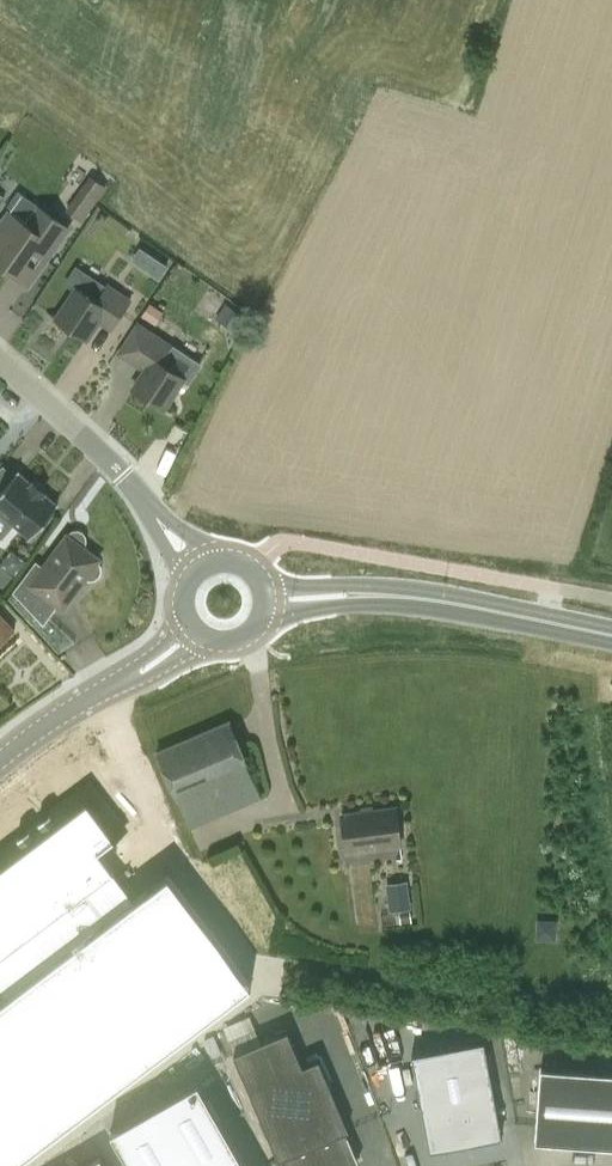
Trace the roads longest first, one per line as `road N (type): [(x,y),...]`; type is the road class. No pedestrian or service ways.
road 1 (secondary): [(611,635),(374,597)]
road 2 (residential): [(151,511),(125,476),(0,363)]
road 3 (secondary): [(0,761),(120,682)]

